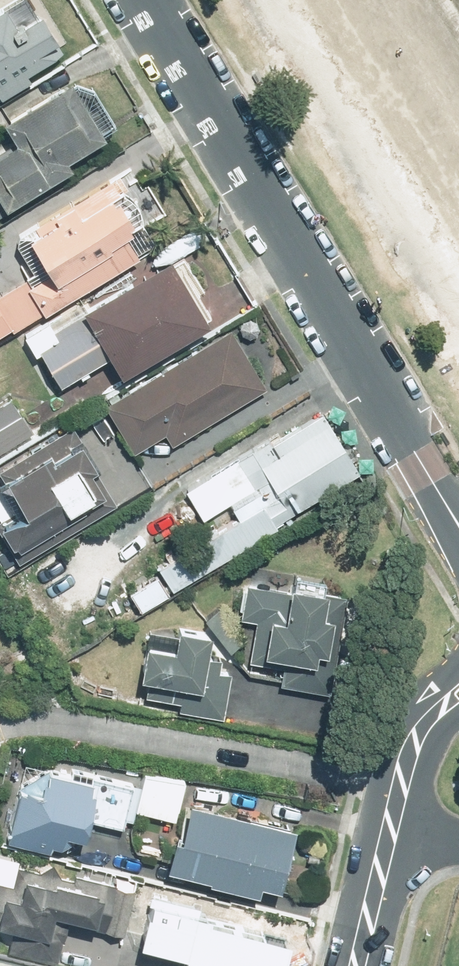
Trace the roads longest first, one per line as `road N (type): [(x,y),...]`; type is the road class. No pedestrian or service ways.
road 1 (residential): [(143,0),(458,528)]
road 2 (residential): [(458,697),(437,712),(416,746),(392,829)]
road 3 (residential): [(392,829),(360,965)]

